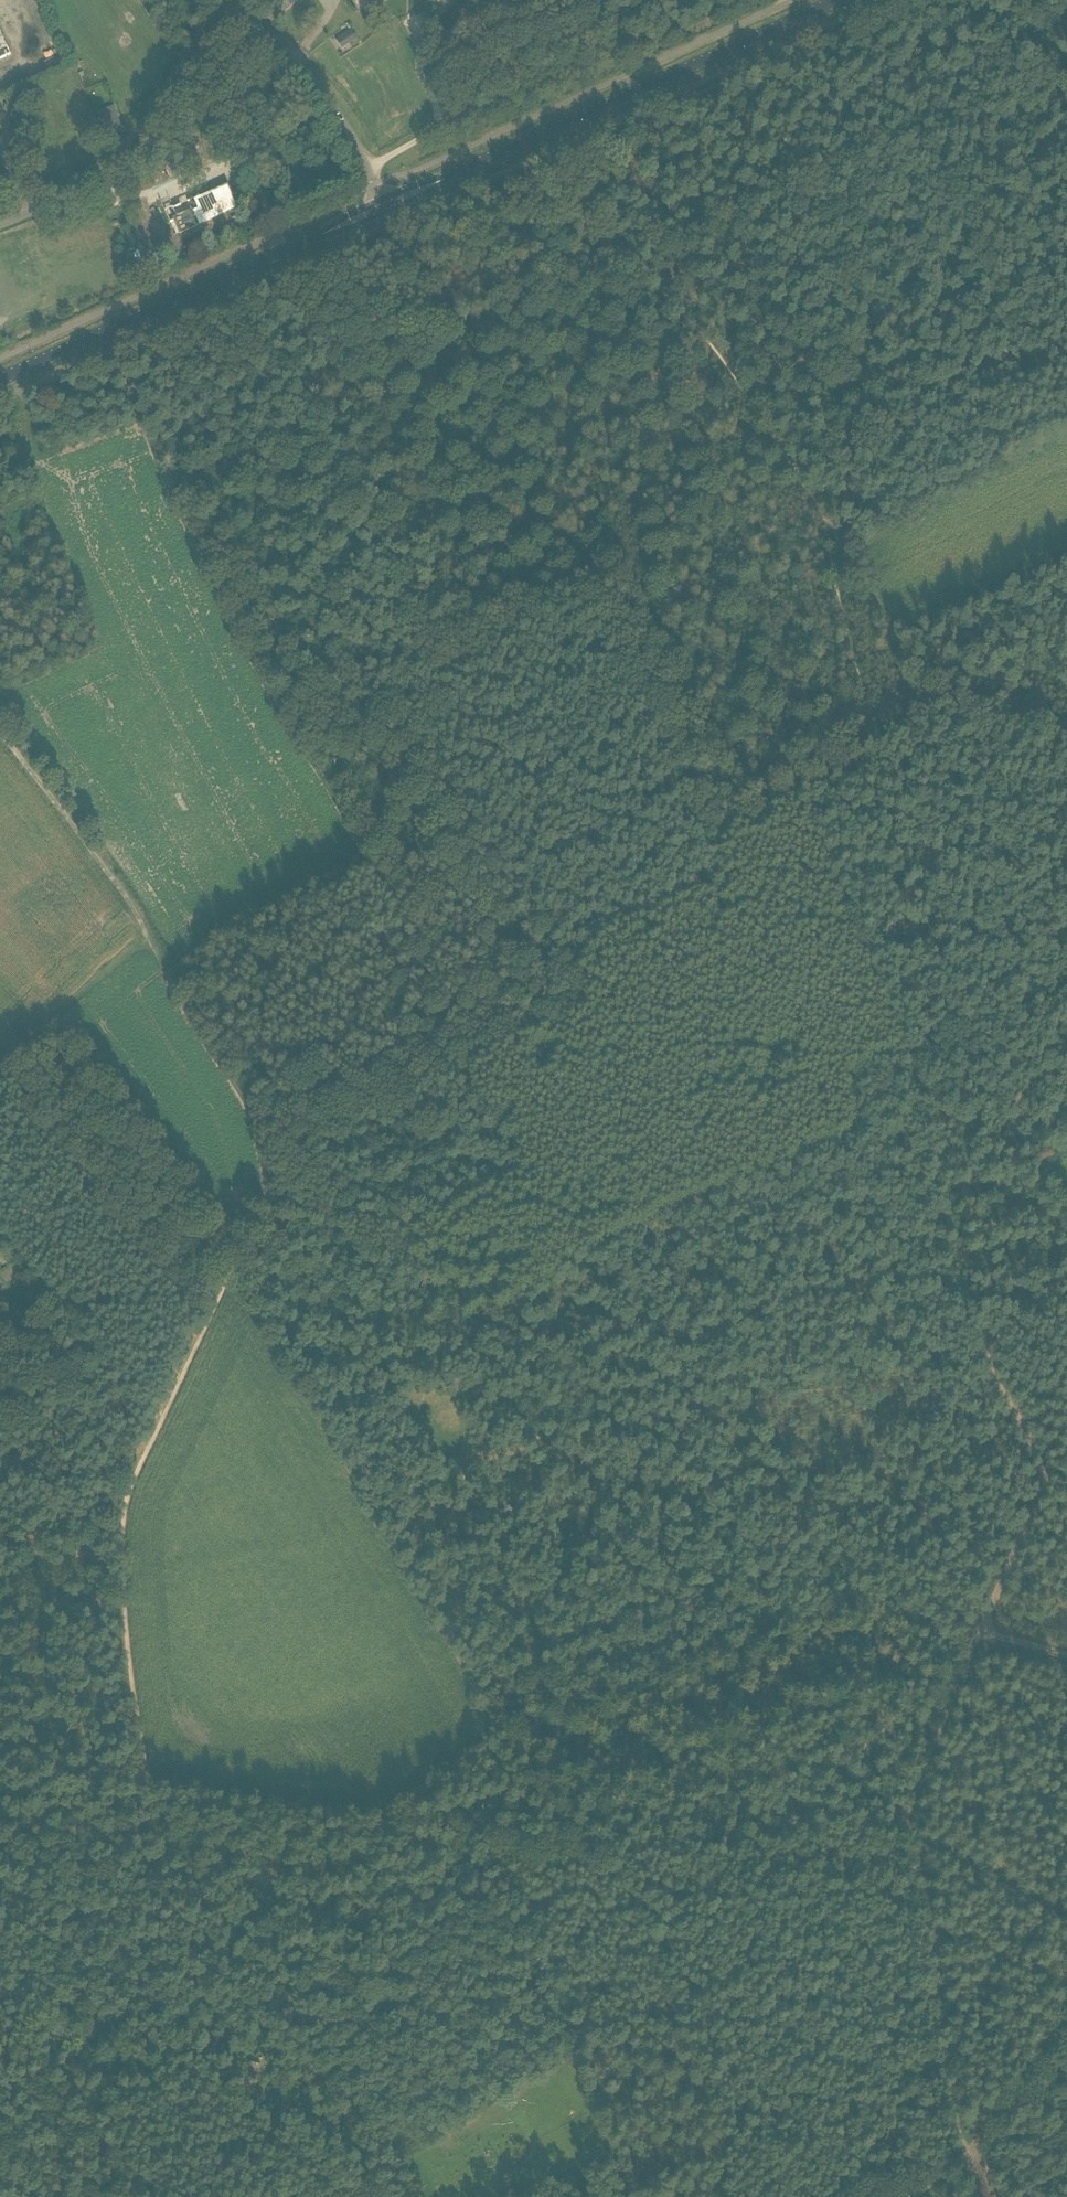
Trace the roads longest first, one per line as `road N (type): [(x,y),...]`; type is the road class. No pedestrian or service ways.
road 1 (track): [(970,2156),(918,1856),(905,1822),(1041,1480),(988,1364),(1004,1112),(882,753)]
road 2 (track): [(260,1123),(483,1331),(929,1627),(963,1662),(1066,1855)]
road 3 (track): [(1066,1919),(901,1834),(632,1848),(474,1837),(141,1789)]
road 4 (track): [(882,753),(718,835),(717,879),(701,893),(617,926),(507,997),(260,1123)]
road 5 (track): [(882,753),(836,584),(834,541),(731,369),(633,262),(508,171)]
road 6 (track): [(260,1123),(270,1208),(259,1238),(229,1272),(119,1513),(141,1789)]
road 7 (track): [(483,1331),(562,1270),(647,1222),(849,1139),(908,1069),(979,1039)]
road 8 (track): [(1049,71),(990,67),(903,104),(863,157),(633,262)]
road 9 (track): [(607,1406),(521,1452),(453,1457),(391,1411),(259,1238)]
road 10 (tertiary): [(445,181),(840,0)]
road 11 (tertiary): [(0,381),(321,236)]
road 12 (track): [(82,2001),(345,2196)]
road 13 (unclassified): [(0,225),(88,181),(238,11)]
road 14 (track): [(386,1826),(394,1912),(462,2089)]
road 15 (track): [(0,734),(103,865),(147,938)]
road 16 (unclassified): [(381,200),(320,88),(238,11)]
road 17 (track): [(141,1789),(82,2001)]
road 18 (track): [(147,938),(195,1029),(260,1123)]
road 19 (track): [(147,938),(69,1006),(0,1085)]
road 20 (track): [(82,2001),(129,2196)]
road 21 (track): [(368,170),(442,128),(447,115),(431,65),(443,23)]
road 22 (track): [(1066,2022),(970,2156)]
road 23 (track): [(141,1789),(0,1759)]
road 24 (track): [(929,1627),(978,1629),(1066,1658)]
road 25 (track): [(879,1099),(936,1218)]
road 26 (track): [(82,2001),(0,1901)]
road 27 (track): [(1066,739),(980,713),(952,692)]
road 28 (track): [(119,1513),(0,1547)]
road 29 (track): [(952,692),(1066,645)]

